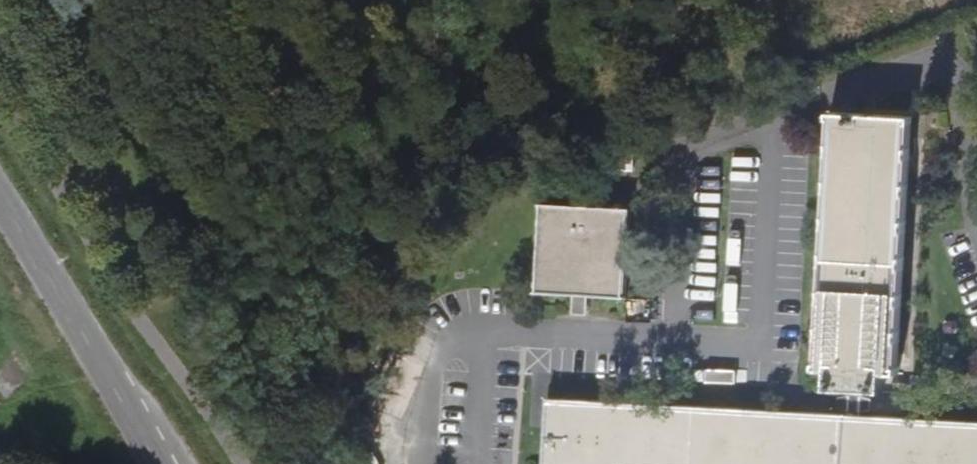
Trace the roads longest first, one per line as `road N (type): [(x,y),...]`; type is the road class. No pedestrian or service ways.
road 1 (secondary): [(153,463),(0,198)]

